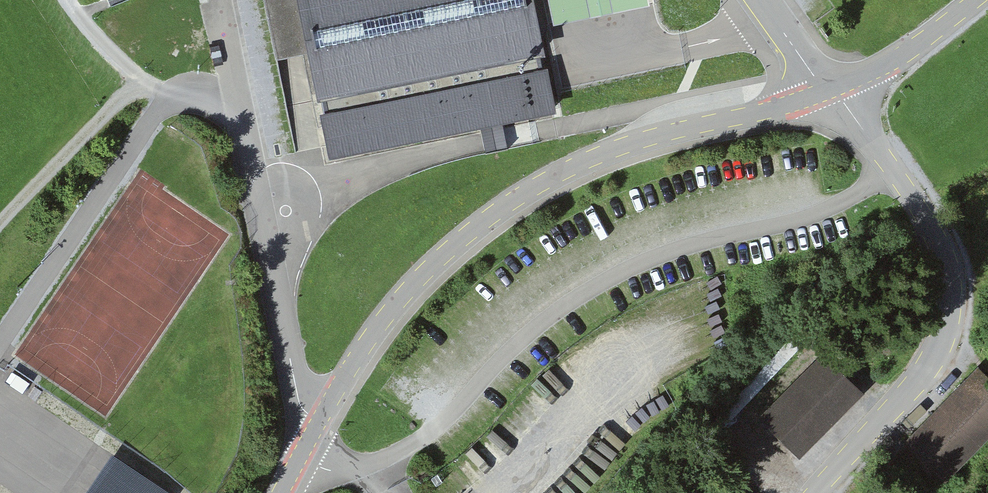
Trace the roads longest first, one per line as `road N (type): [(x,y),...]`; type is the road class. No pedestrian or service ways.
road 1 (unclassified): [(282,492),(390,315),(447,253),(521,197),(630,145),(832,90)]
road 2 (unclassified): [(832,90),(940,238),(952,274),(950,314),(921,377),(815,492)]
road 3 (track): [(0,223),(140,84)]
road 4 (unclassified): [(977,0),(902,56),(832,90)]

